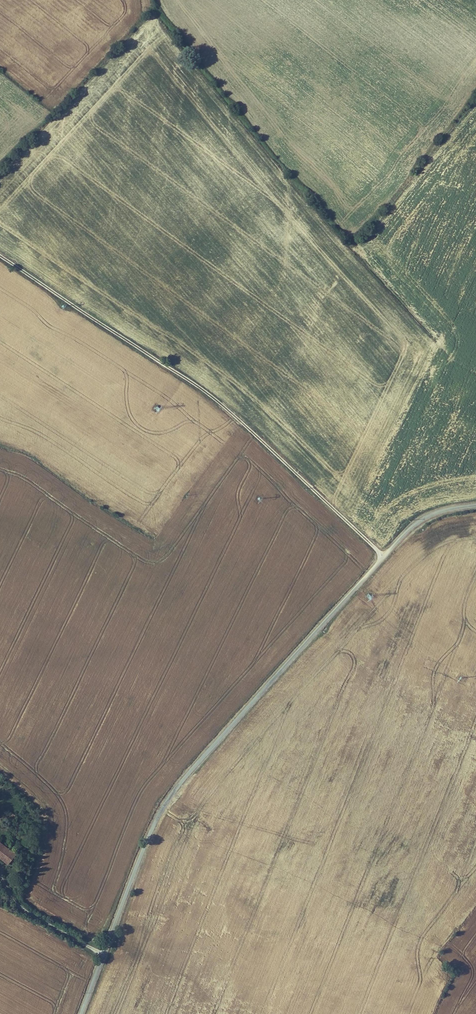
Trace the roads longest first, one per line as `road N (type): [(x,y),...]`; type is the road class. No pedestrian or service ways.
road 1 (tertiary): [(81,1013),(162,809),(384,557)]
road 2 (unclassified): [(0,256),(199,387),(384,557)]

